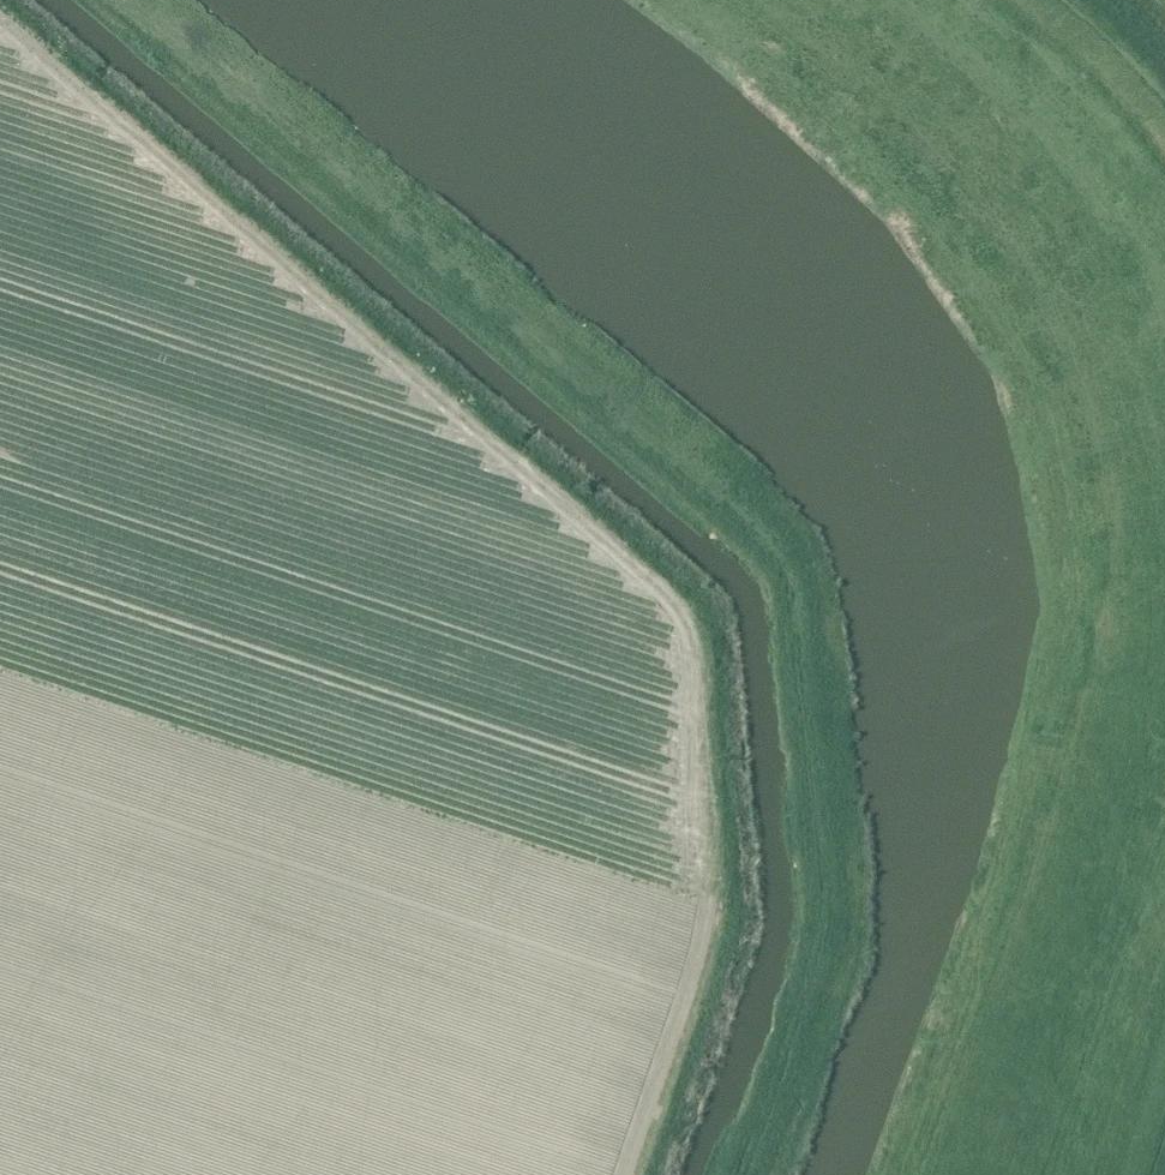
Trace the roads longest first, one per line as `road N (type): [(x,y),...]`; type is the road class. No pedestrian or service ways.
road 1 (track): [(1069,0),(1164,99)]

